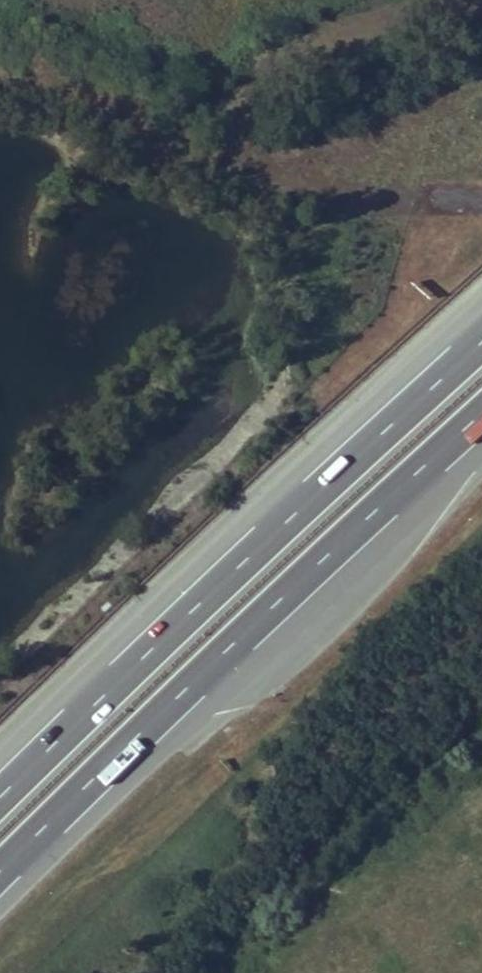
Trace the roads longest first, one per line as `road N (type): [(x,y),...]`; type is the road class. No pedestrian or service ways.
road 1 (motorway): [(0,871),(481,413)]
road 2 (motorway): [(481,342),(0,798)]

